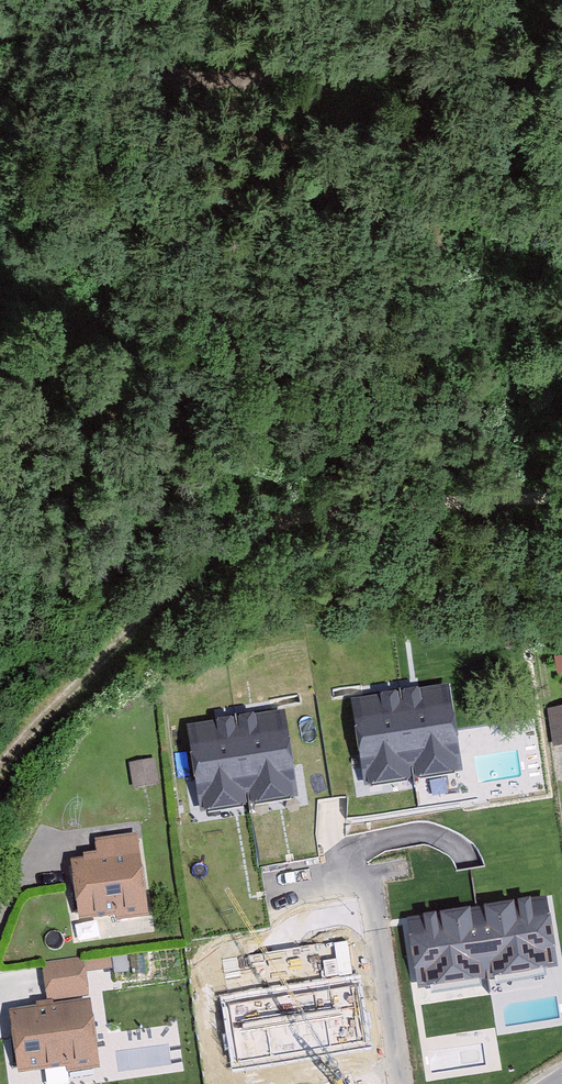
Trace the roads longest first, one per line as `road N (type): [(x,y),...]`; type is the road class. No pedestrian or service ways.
road 1 (track): [(0,769),(10,747),(209,551),(290,517),(561,497)]
road 2 (track): [(78,0),(151,57),(290,71),(561,0)]

